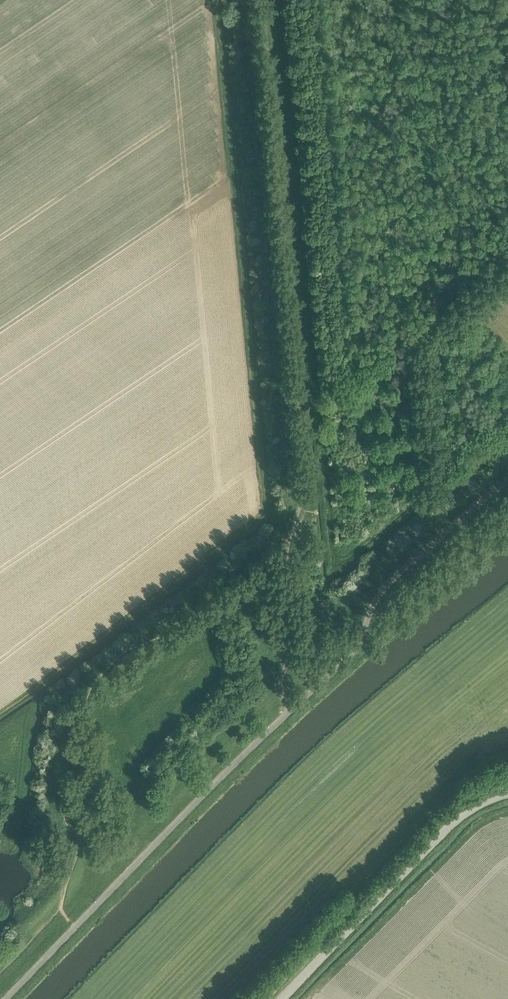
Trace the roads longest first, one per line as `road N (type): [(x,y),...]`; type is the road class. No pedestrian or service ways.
road 1 (tertiary): [(507,793),(459,817),(277,998)]

